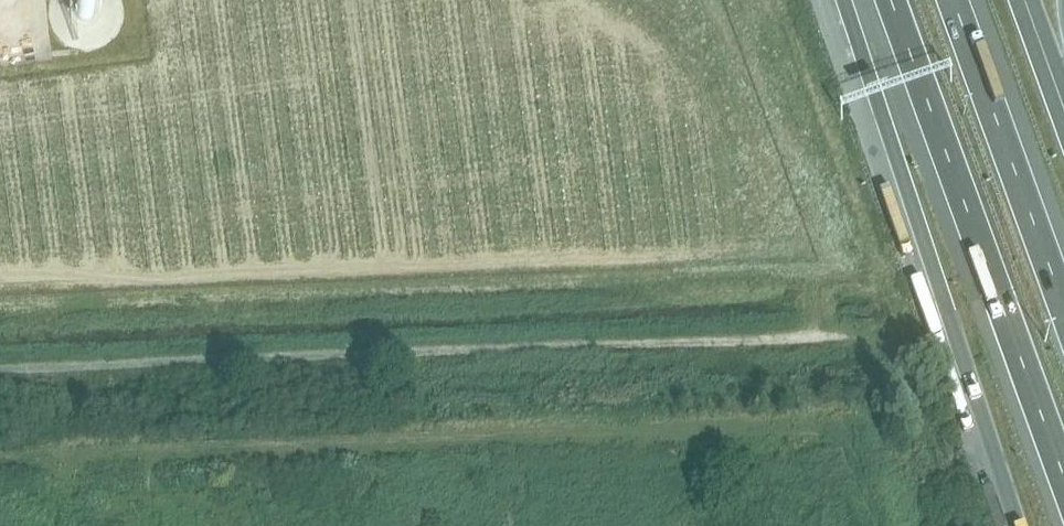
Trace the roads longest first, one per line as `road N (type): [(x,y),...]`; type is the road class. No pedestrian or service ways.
road 1 (unclassified): [(818,339),(0,370)]
road 2 (motorway): [(843,0),(1021,525)]
road 3 (motorway): [(887,0),(1063,485)]
road 4 (motorway): [(1063,305),(953,0)]
road 5 (motorway): [(1063,128),(1019,0)]

